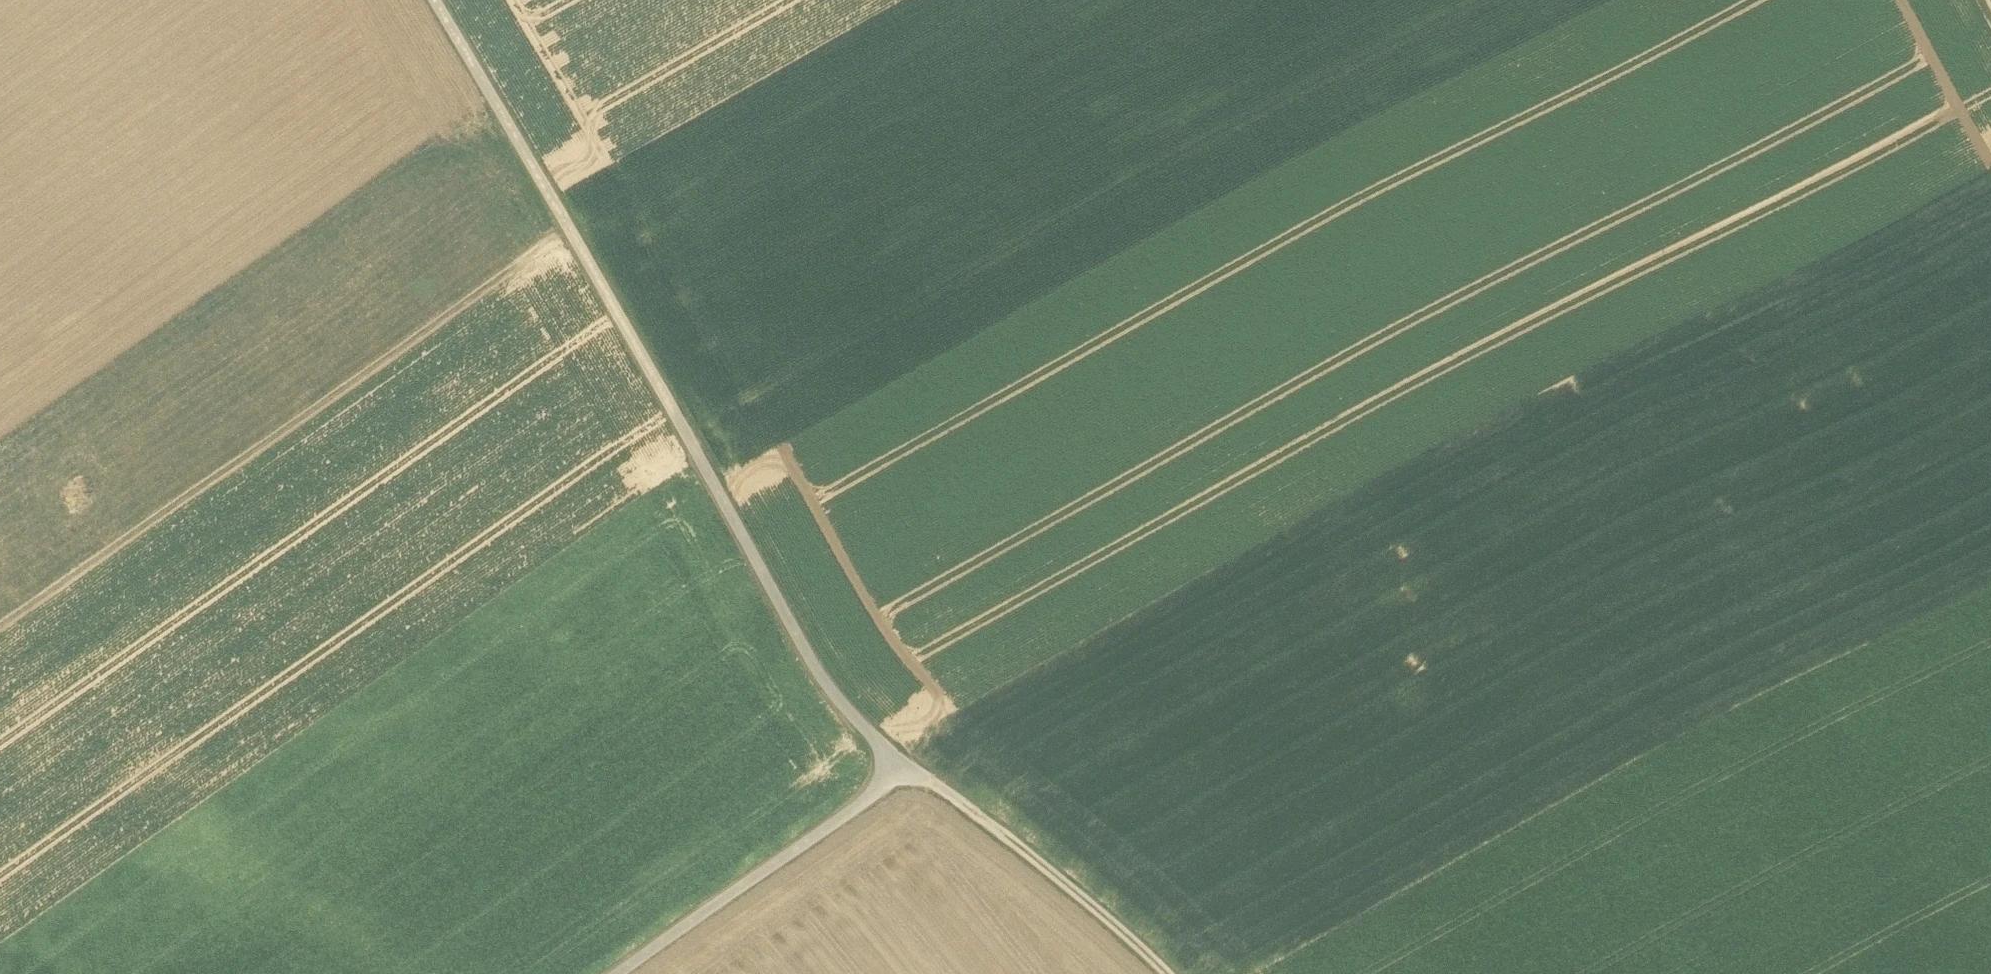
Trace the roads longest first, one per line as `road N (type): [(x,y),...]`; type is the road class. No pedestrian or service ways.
road 1 (track): [(897,774),(814,671),(650,367),(433,0)]
road 2 (track): [(622,973),(897,774)]
road 3 (track): [(897,774),(931,788),(1017,851),(1163,973)]

